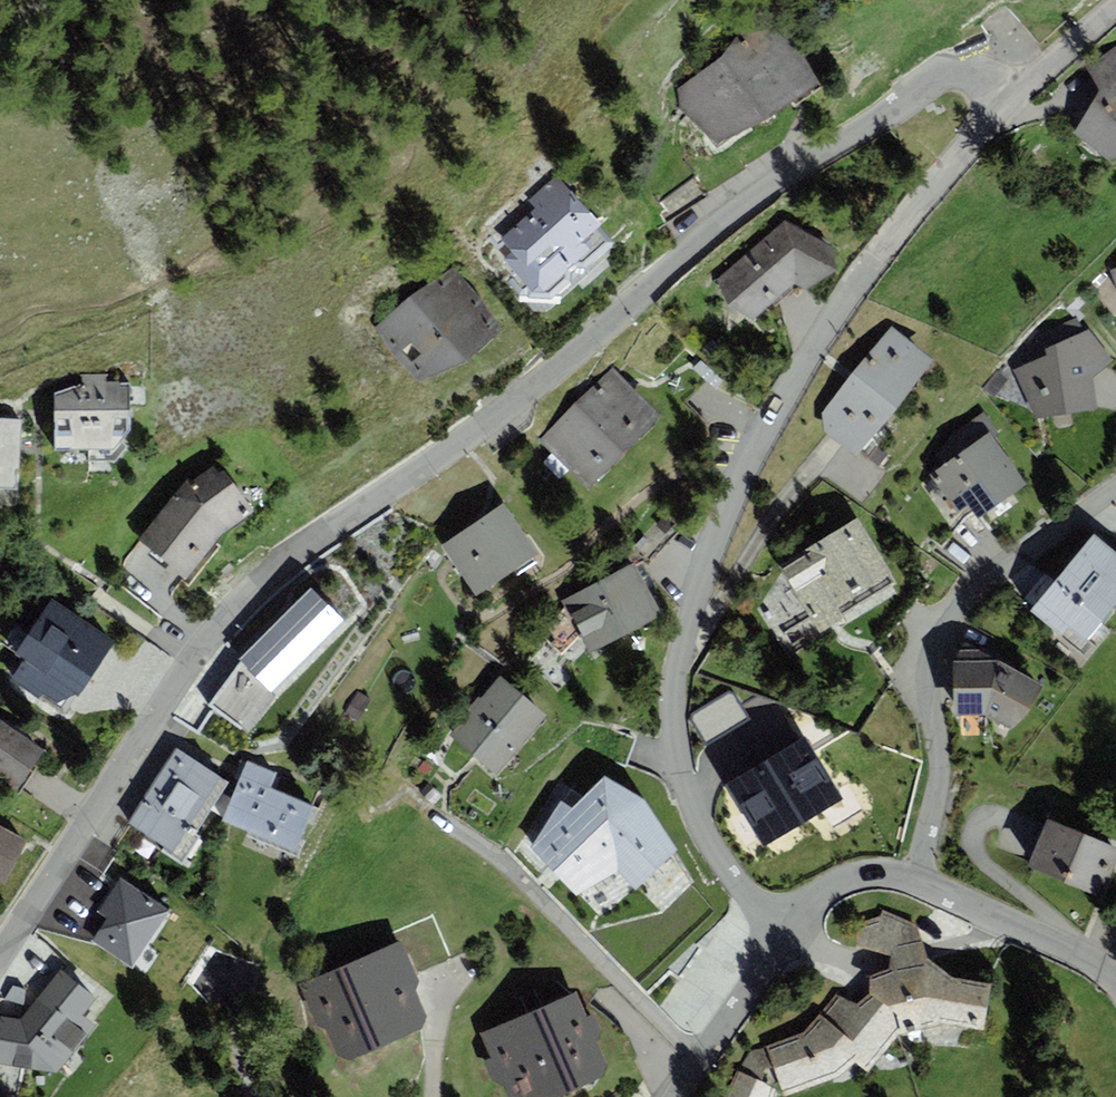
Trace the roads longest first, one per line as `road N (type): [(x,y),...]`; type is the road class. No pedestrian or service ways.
road 1 (residential): [(1010,98),(972,72),(941,77),(771,185),(570,358),(293,554),(191,660),(0,955)]
road 2 (residential): [(1010,98),(882,251),(794,378),(725,524),(683,640),(674,721),(689,793),(724,864),(781,921)]
road 3 (residential): [(914,882),(937,787),(929,679),(938,639),(974,590),(1115,489)]
road 4 (residential): [(1115,980),(914,882)]
road 5 (residential): [(675,1096),(765,971),(781,921)]
road 6 (residential): [(914,882),(856,877),(781,921)]
road 7 (residential): [(1115,7),(1010,98)]

